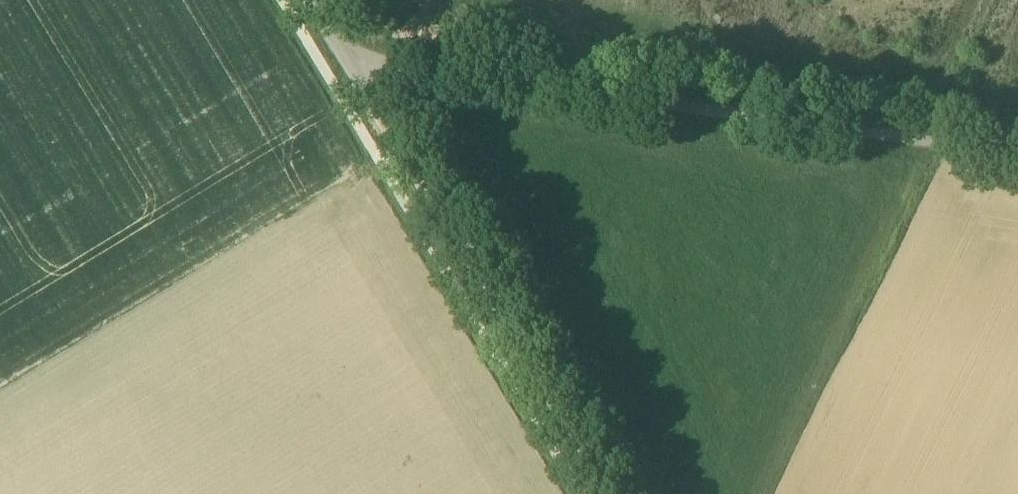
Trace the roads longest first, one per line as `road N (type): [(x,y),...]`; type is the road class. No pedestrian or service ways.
road 1 (unclassified): [(1017,153),(396,65),(361,78)]
road 2 (unclassified): [(361,78),(612,493)]

